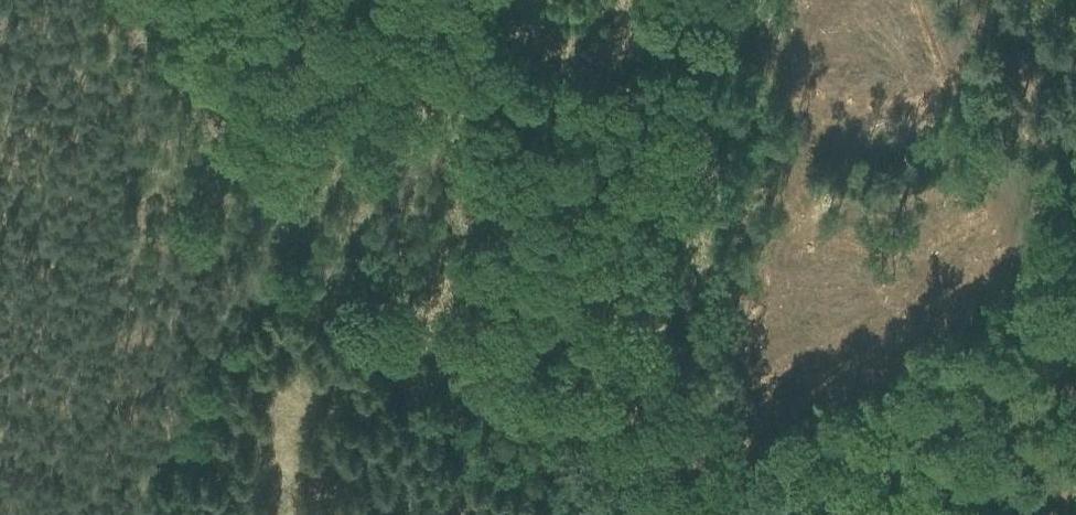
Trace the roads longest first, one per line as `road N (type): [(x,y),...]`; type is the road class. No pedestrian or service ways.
road 1 (track): [(139,0),(236,172),(281,232),(524,381),(621,508),(695,489)]
road 2 (track): [(125,514),(281,232)]

